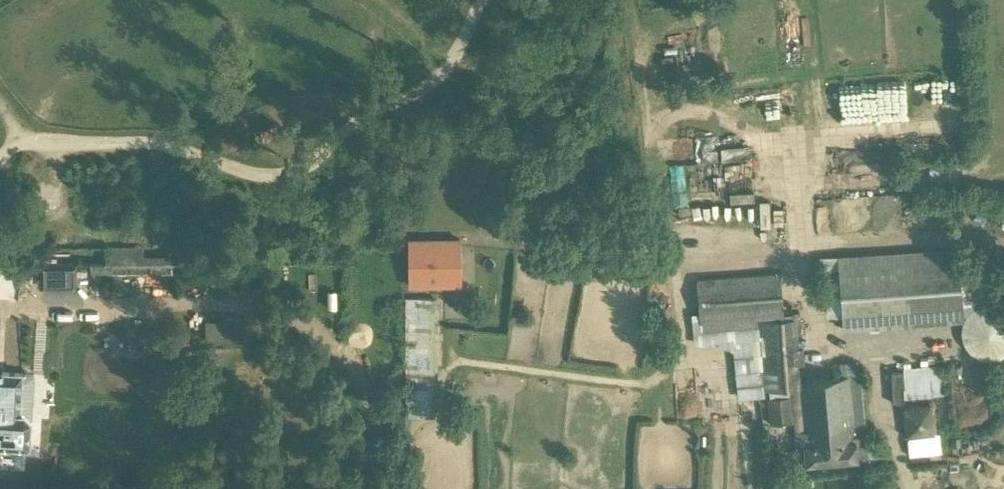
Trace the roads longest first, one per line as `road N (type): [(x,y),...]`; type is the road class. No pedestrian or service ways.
road 1 (track): [(1003,239),(789,257),(666,256),(628,0)]
road 2 (track): [(479,0),(439,84),(355,119),(315,167),(294,177),(246,175),(153,141),(34,139),(14,145),(0,161)]

